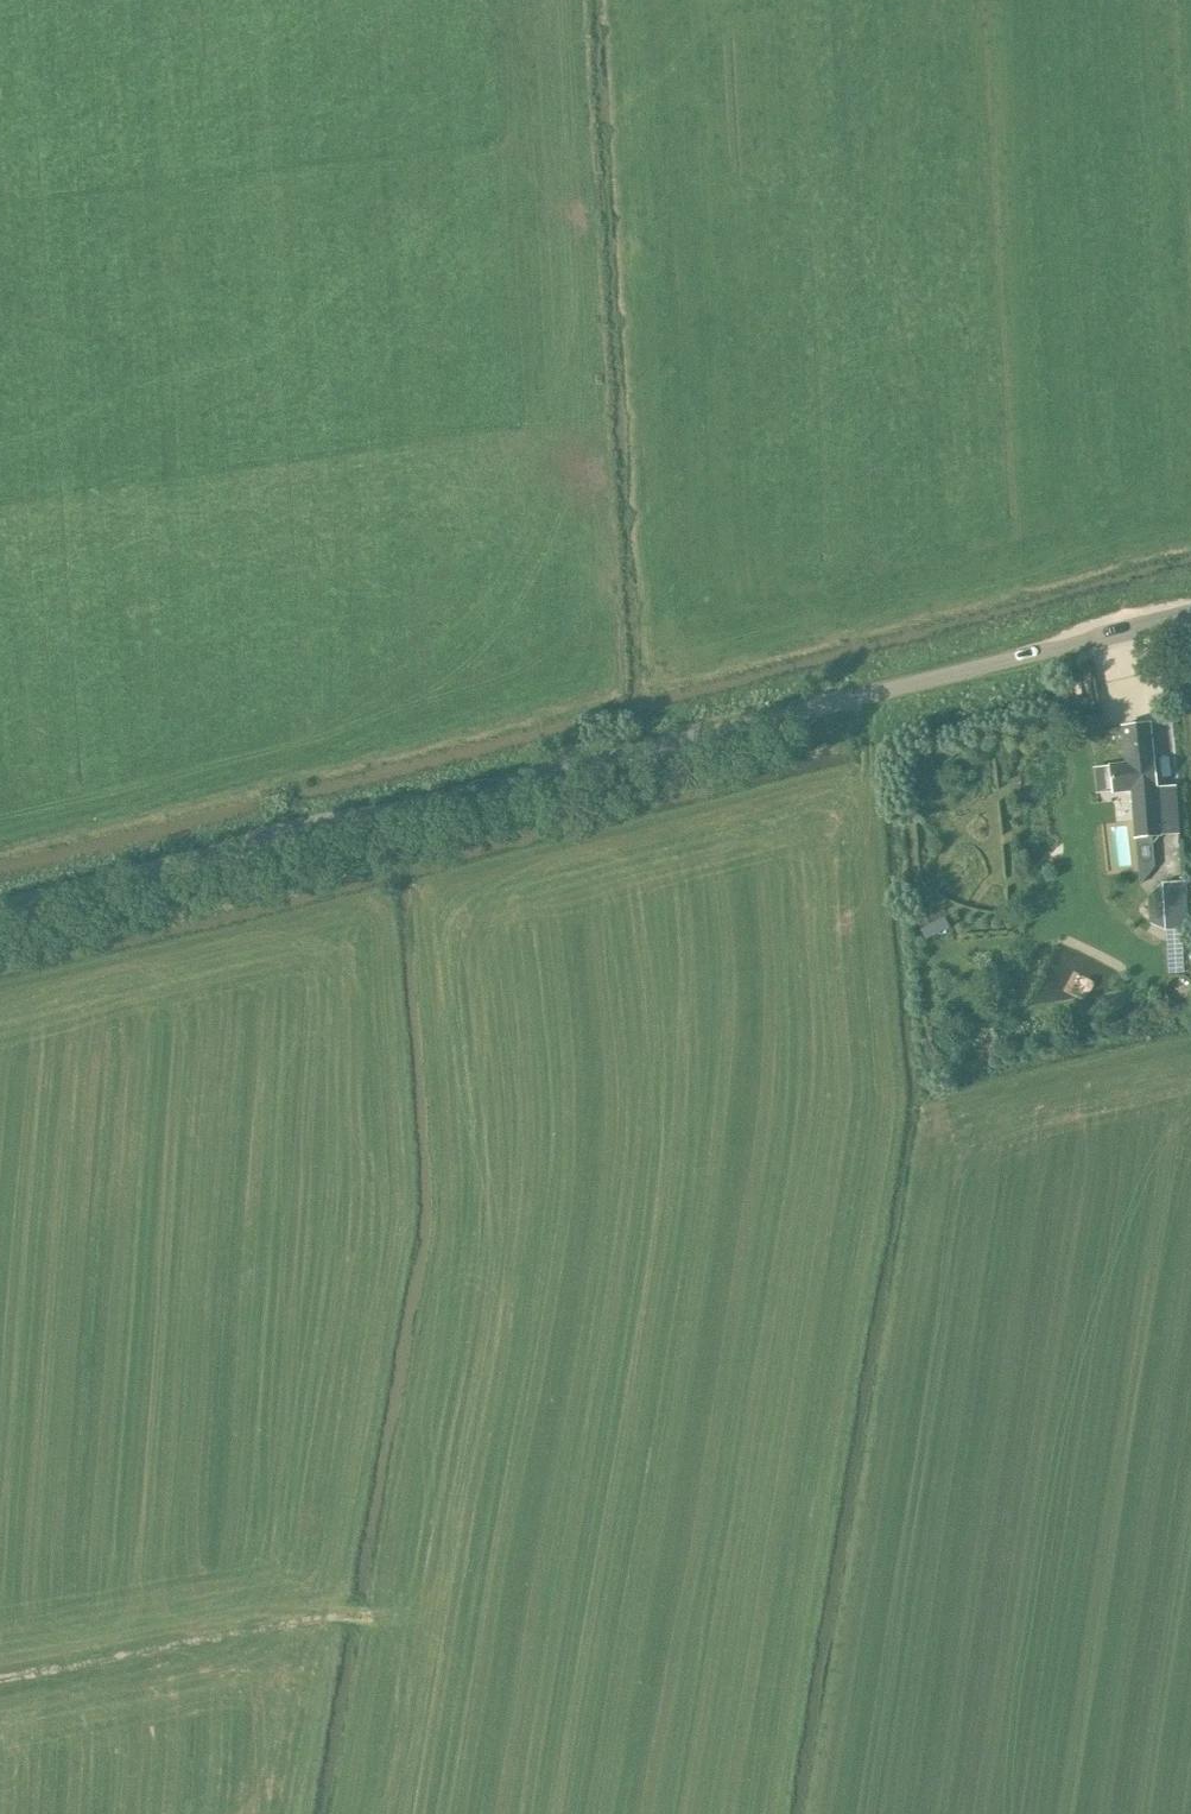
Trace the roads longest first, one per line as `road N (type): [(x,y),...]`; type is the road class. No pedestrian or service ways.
road 1 (unclassified): [(0,905),(1190,618)]

